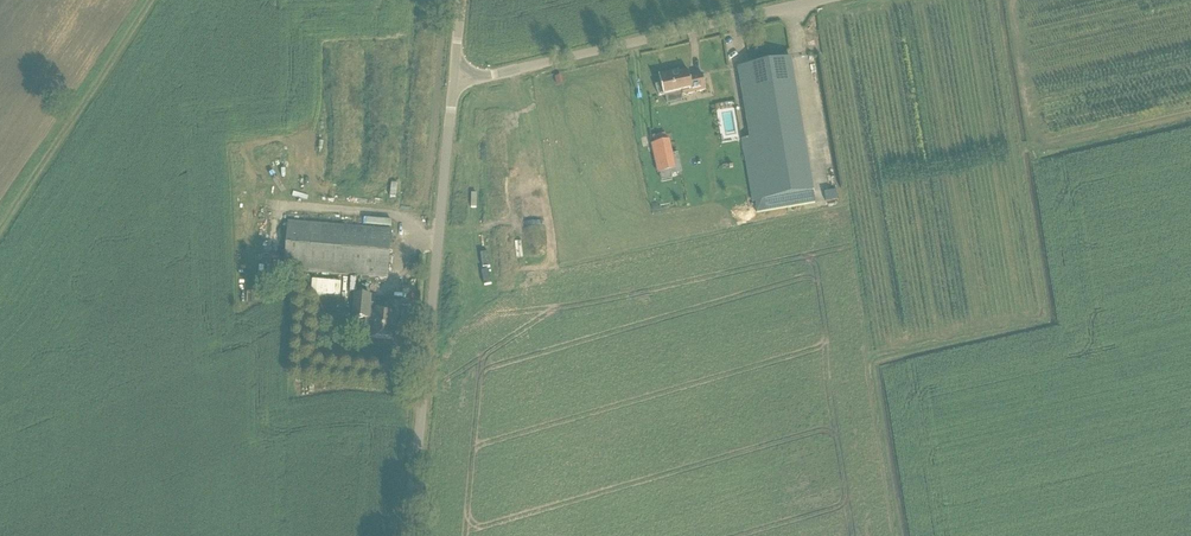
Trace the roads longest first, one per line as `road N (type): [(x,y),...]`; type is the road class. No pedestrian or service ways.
road 1 (unclassified): [(409,535),(454,84)]
road 2 (unclassified): [(454,84),(831,0)]

